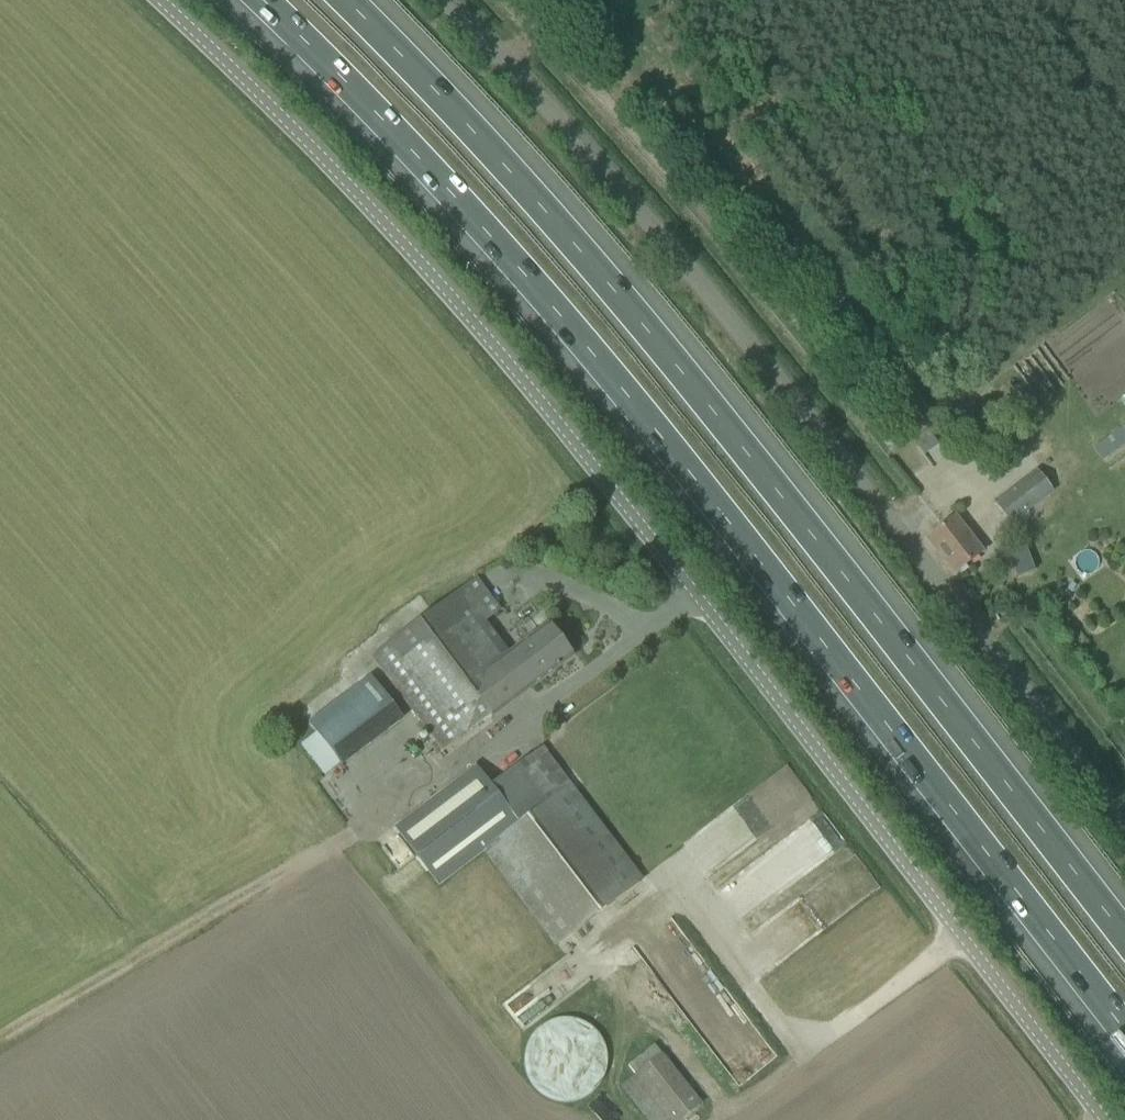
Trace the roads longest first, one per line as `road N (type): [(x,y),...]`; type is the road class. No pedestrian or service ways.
road 1 (unclassified): [(1099,1119),(488,337),(285,123),(152,0)]
road 2 (motorway): [(250,0),(498,254),(801,607),(1124,1027)]
road 3 (motorway): [(1124,931),(557,212),(353,0)]
road 4 (unclassified): [(1124,820),(722,302),(440,0)]

